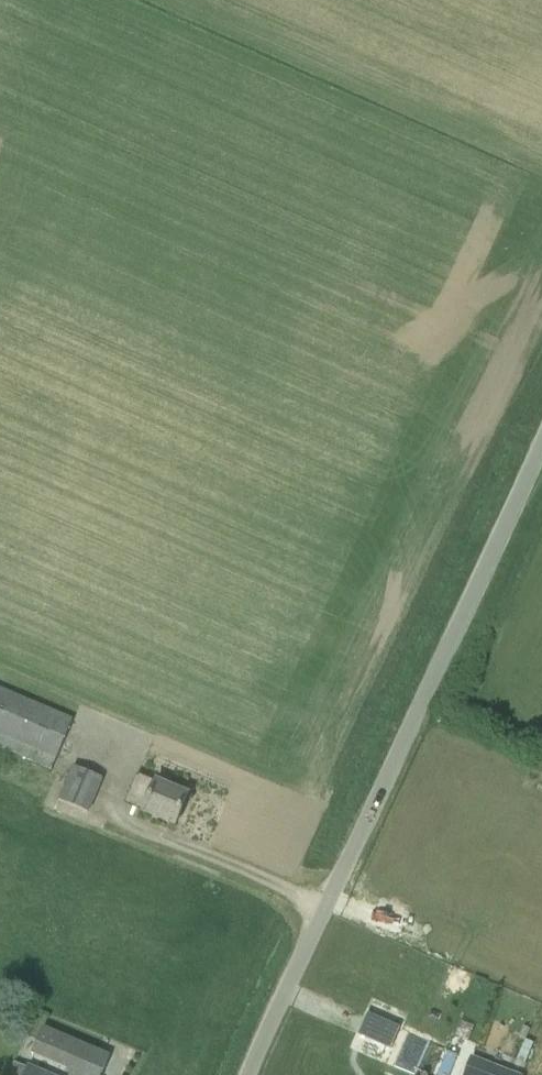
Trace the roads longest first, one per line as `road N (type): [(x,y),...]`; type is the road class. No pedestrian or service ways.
road 1 (unclassified): [(251,1074),(541,445)]

